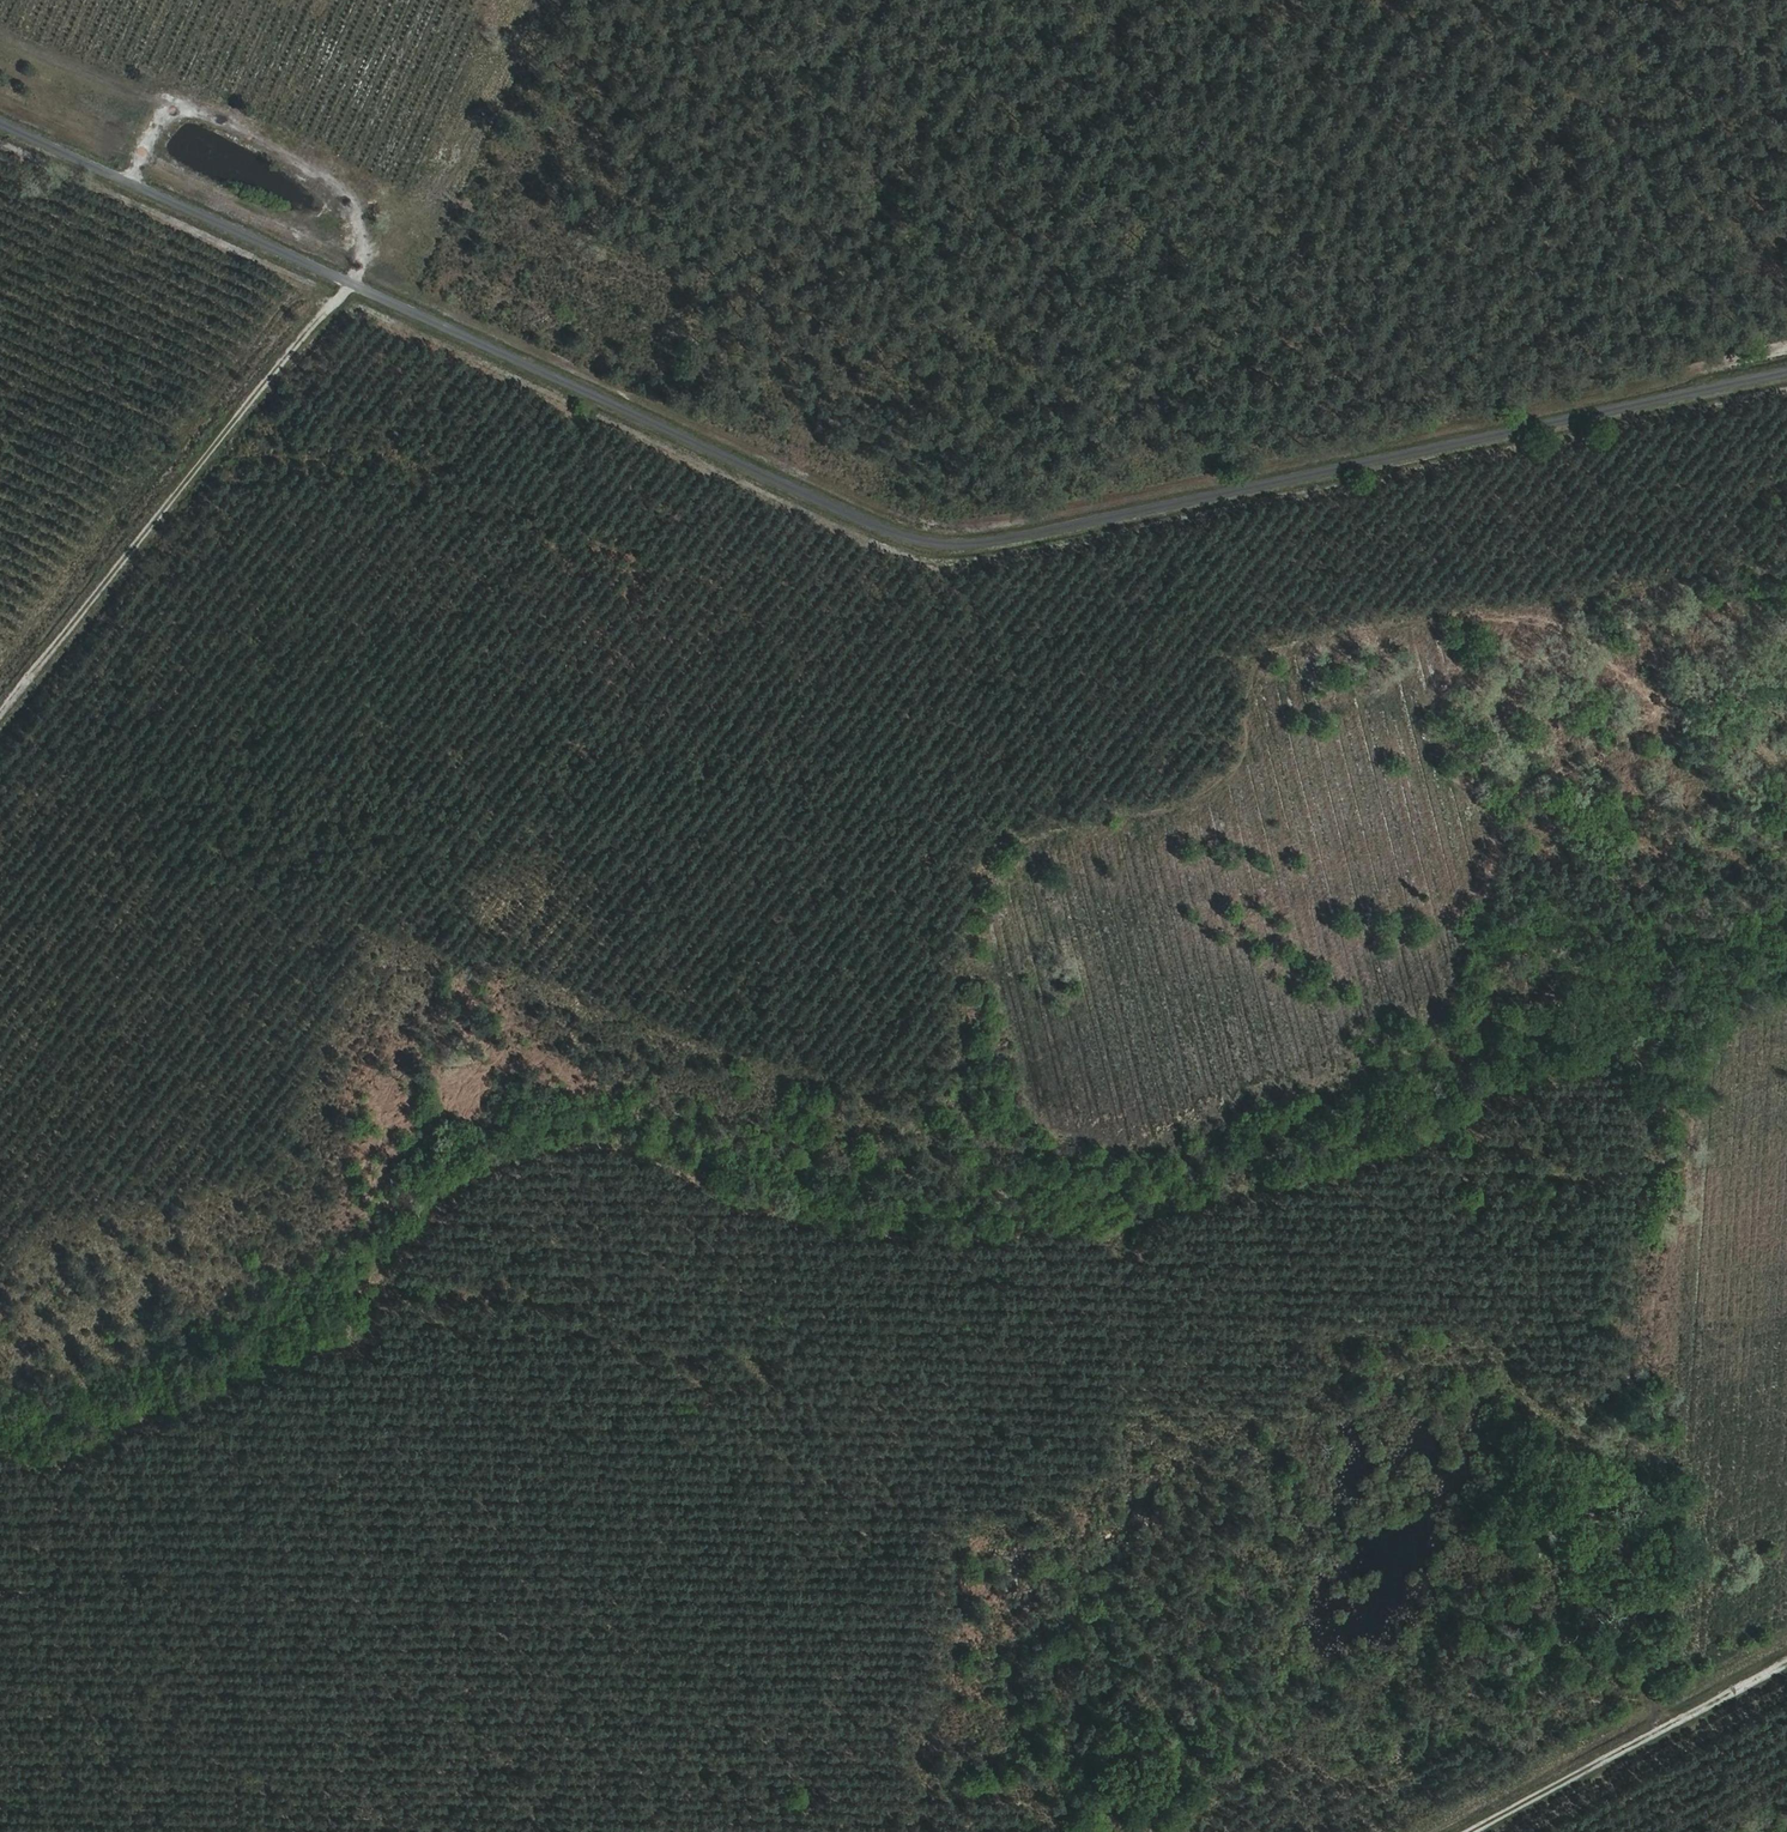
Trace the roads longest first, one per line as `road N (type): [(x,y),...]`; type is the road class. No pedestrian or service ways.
road 1 (unclassified): [(1786,369),(1004,536),(953,543),(909,537),(0,121)]
road 2 (track): [(0,737),(115,595),(337,275)]
road 3 (track): [(349,281),(358,245),(349,198),(274,142),(171,107),(150,130),(132,181)]
road 4 (track): [(1786,1665),(1483,1831)]
road 5 (track): [(334,186),(439,180),(500,100),(540,0)]
road 6 (track): [(171,107),(0,28)]
road 7 (track): [(1786,744),(1769,736),(1753,705),(1682,710)]

